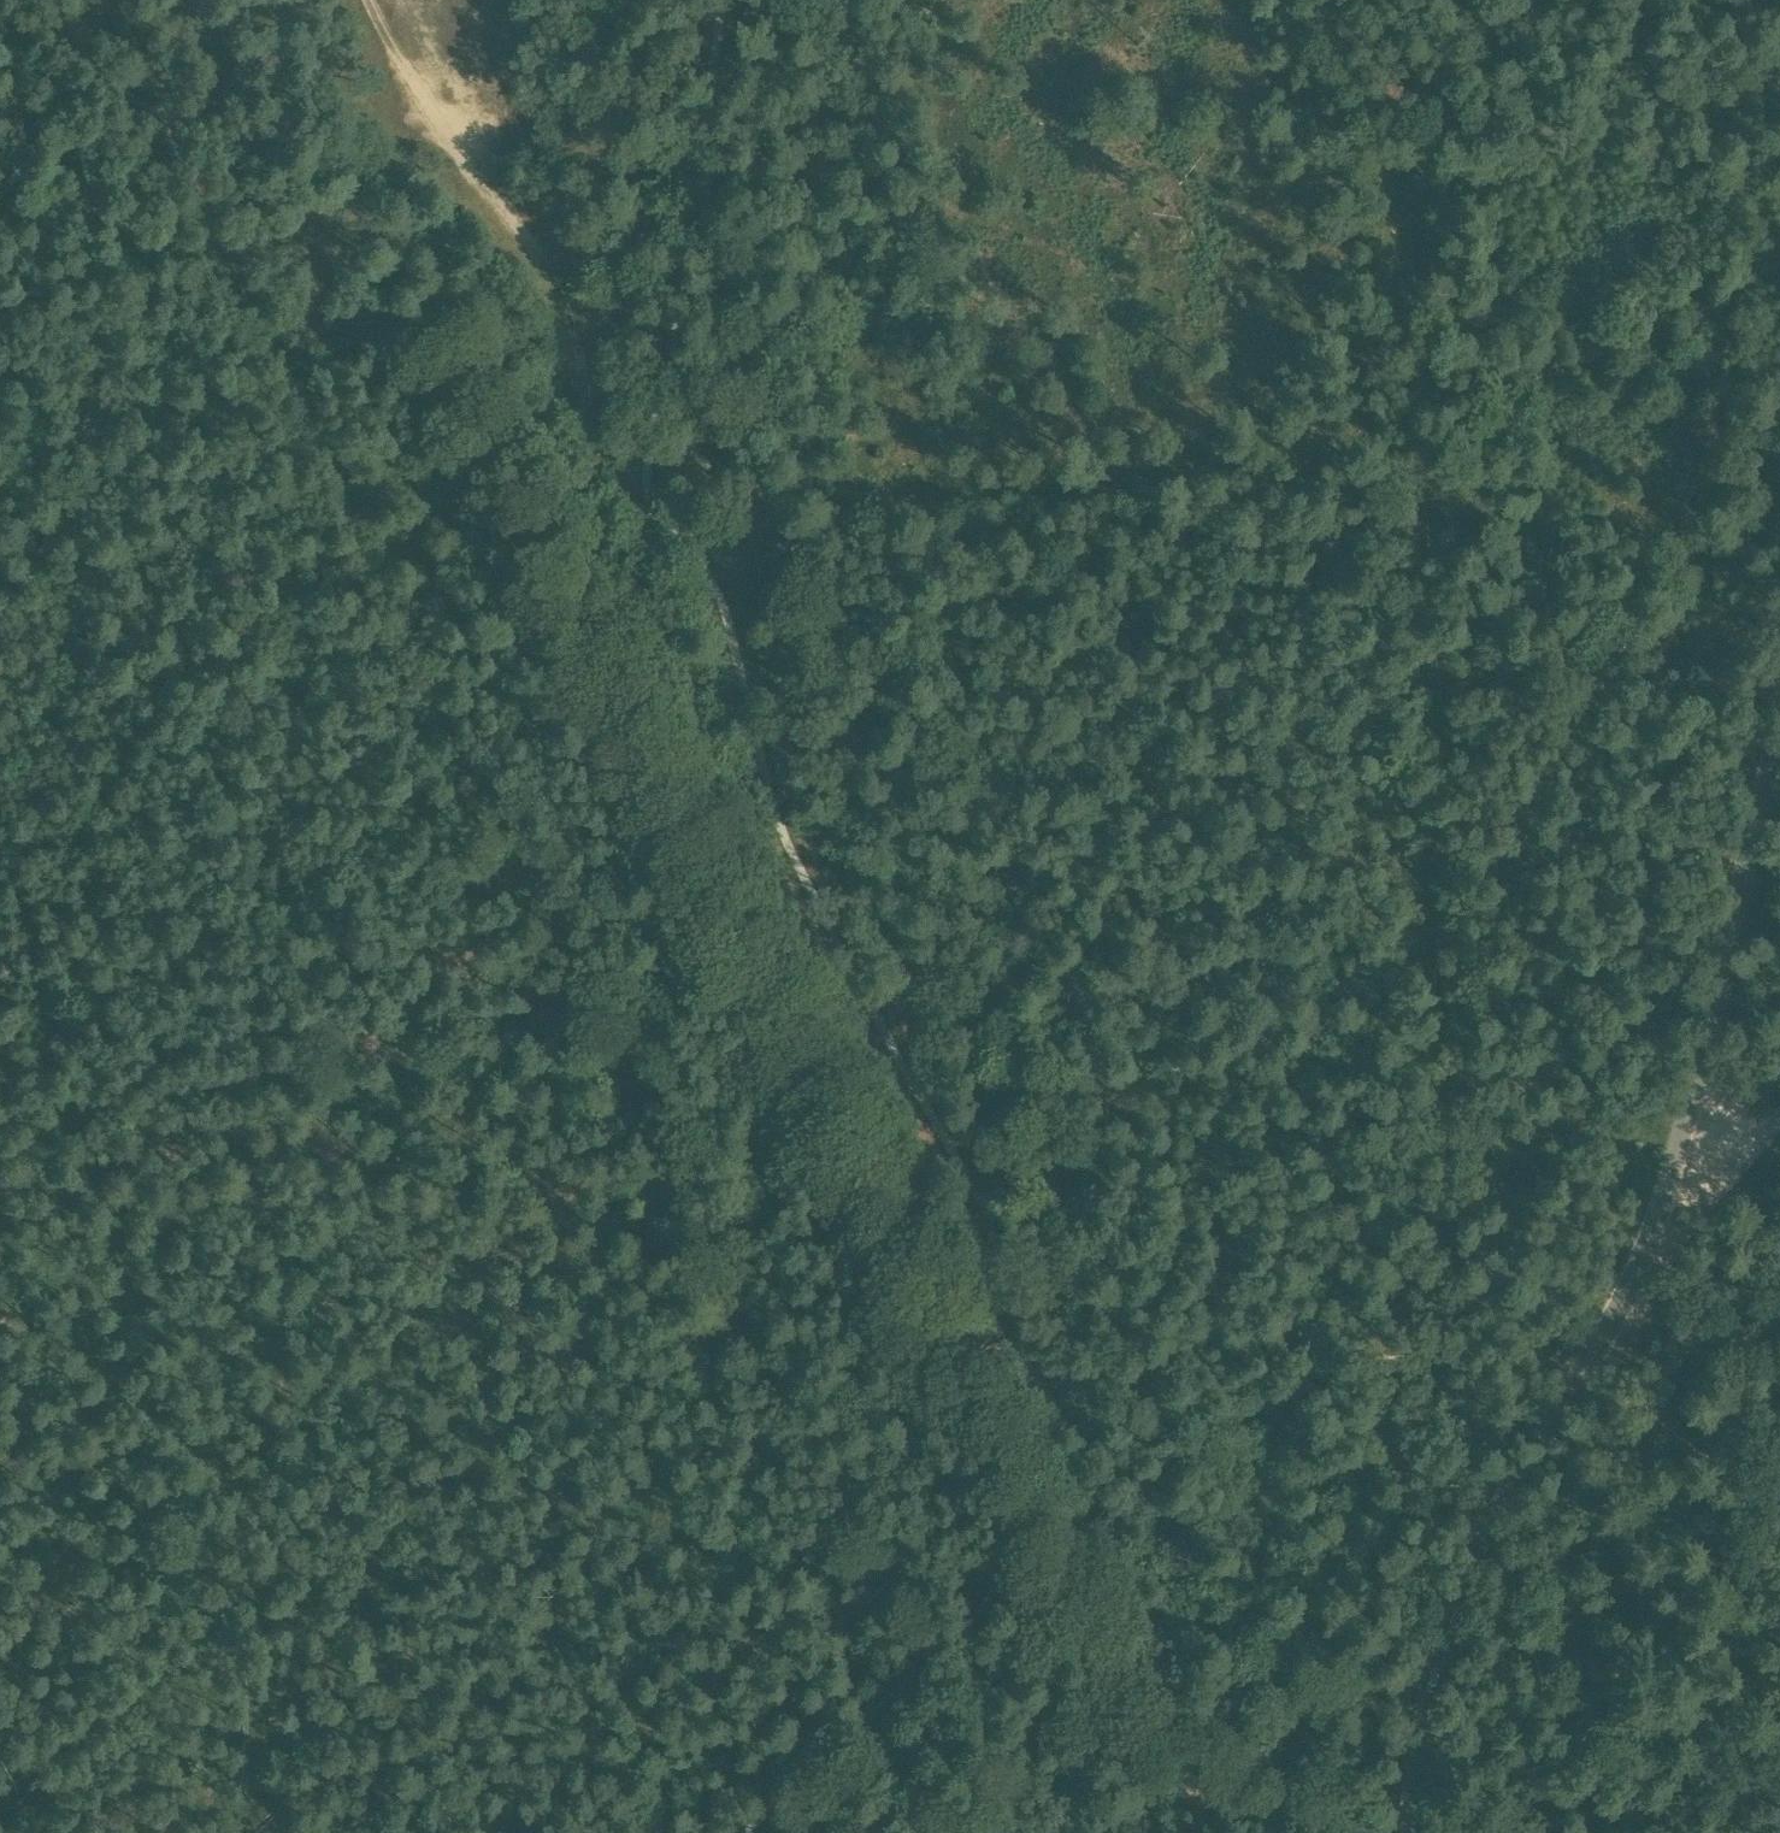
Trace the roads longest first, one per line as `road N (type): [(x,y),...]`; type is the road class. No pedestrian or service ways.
road 1 (unclassified): [(1409,1832),(1422,1717),(1460,1588),(1497,1511),(1589,1369),(1670,1185),(1779,727)]

